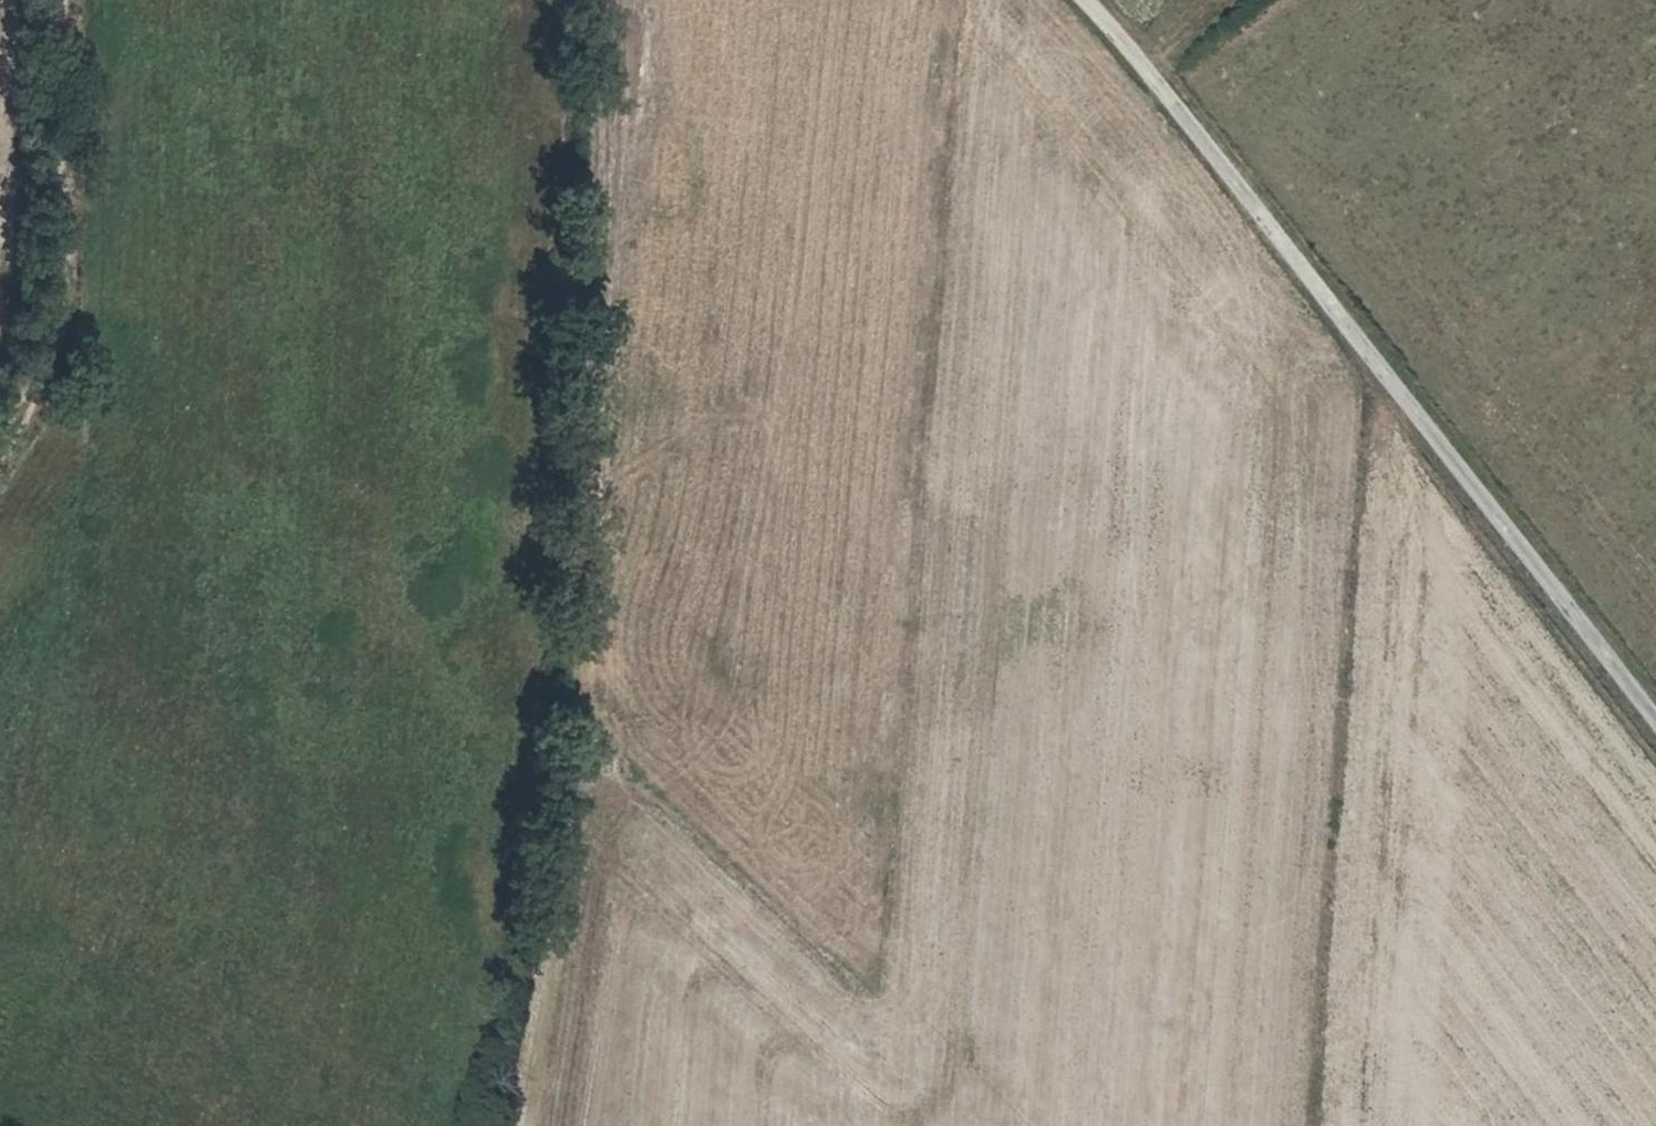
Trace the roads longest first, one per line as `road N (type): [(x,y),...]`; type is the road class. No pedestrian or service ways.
road 1 (unclassified): [(1655,725),(1077,0)]
road 2 (track): [(0,432),(59,310),(55,0)]

